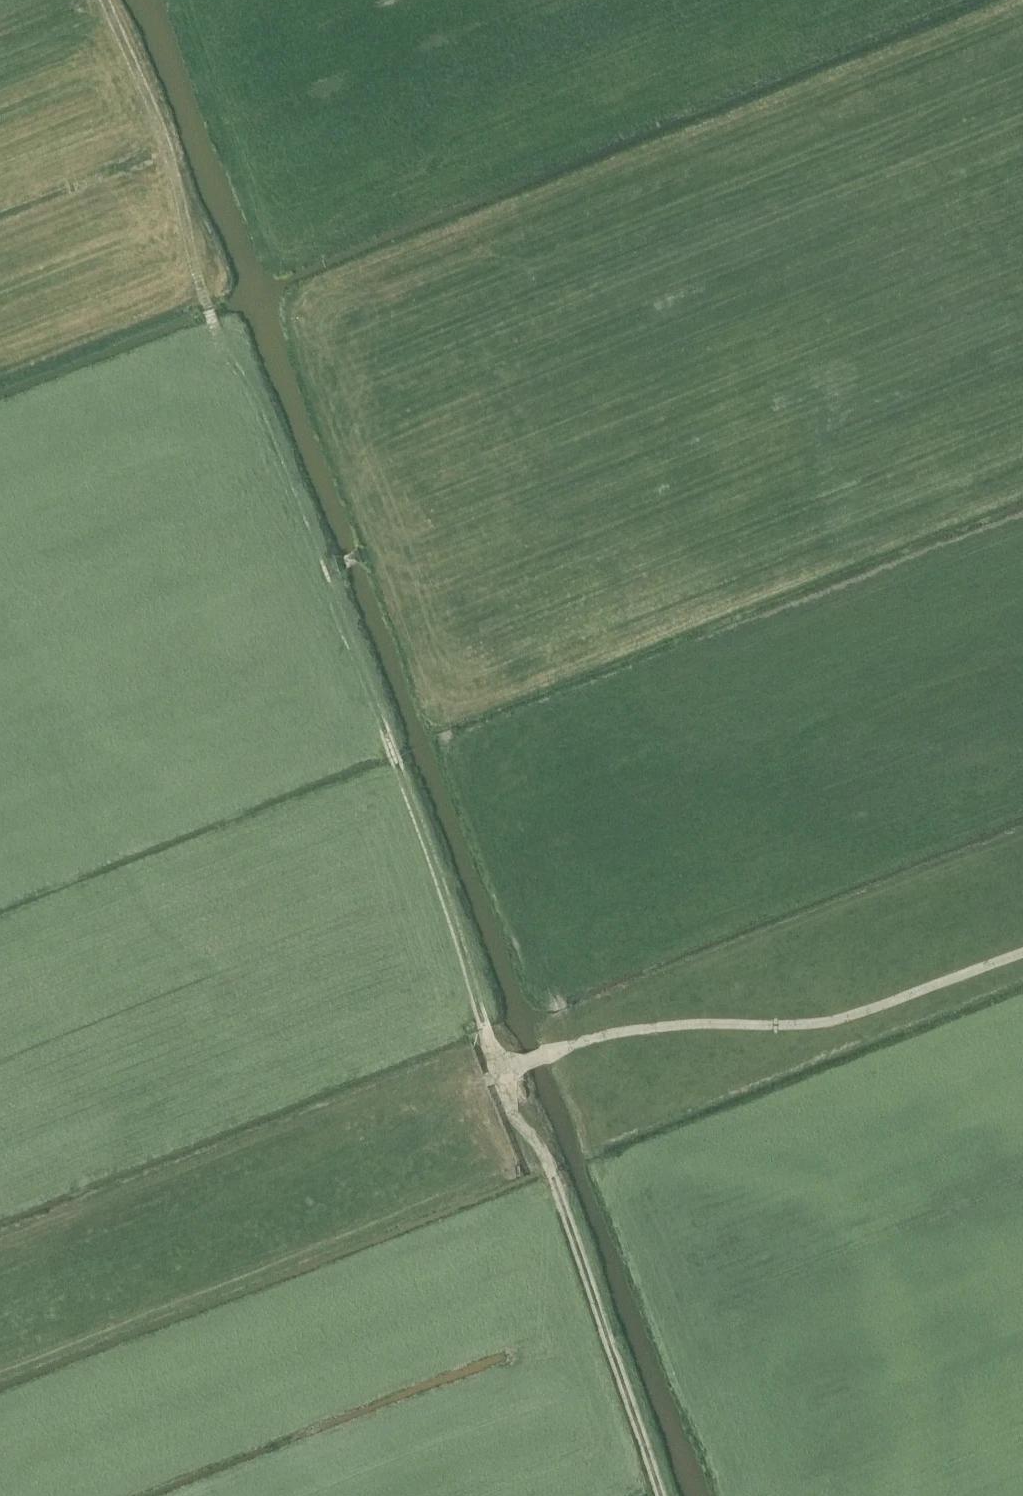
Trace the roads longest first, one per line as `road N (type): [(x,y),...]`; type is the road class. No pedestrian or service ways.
road 1 (track): [(106,0),(173,170),(216,325),(391,740),(508,1074)]
road 2 (track): [(661,1495),(542,1149),(511,1111),(508,1074),(608,1035),(862,1016),(1022,956)]

